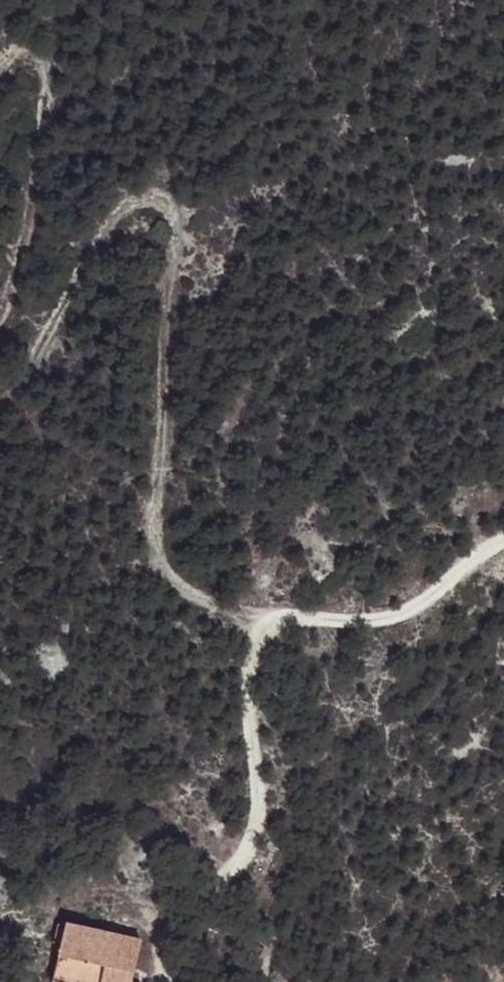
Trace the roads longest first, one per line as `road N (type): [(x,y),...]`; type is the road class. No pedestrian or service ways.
road 1 (track): [(275,621),(198,597),(163,575),(146,549),(184,209),(168,186),(133,192),(99,240),(36,372),(0,409)]
road 2 (track): [(503,533),(483,542),(414,608),(385,621),(275,621),(251,638),(251,840),(163,938)]
road 3 (track): [(0,313),(56,108),(40,61),(16,50),(0,69)]

